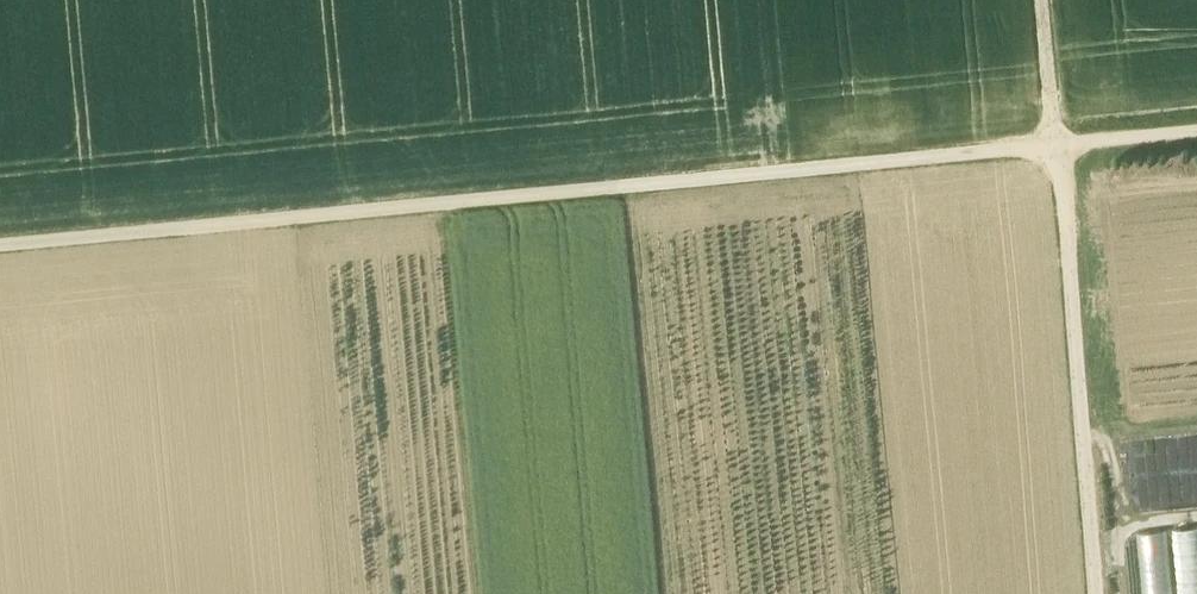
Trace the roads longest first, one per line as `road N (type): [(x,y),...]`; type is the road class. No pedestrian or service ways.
road 1 (track): [(1196,132),(0,245)]
road 2 (track): [(1059,146),(1099,593)]
road 3 (track): [(1059,146),(1056,0)]

